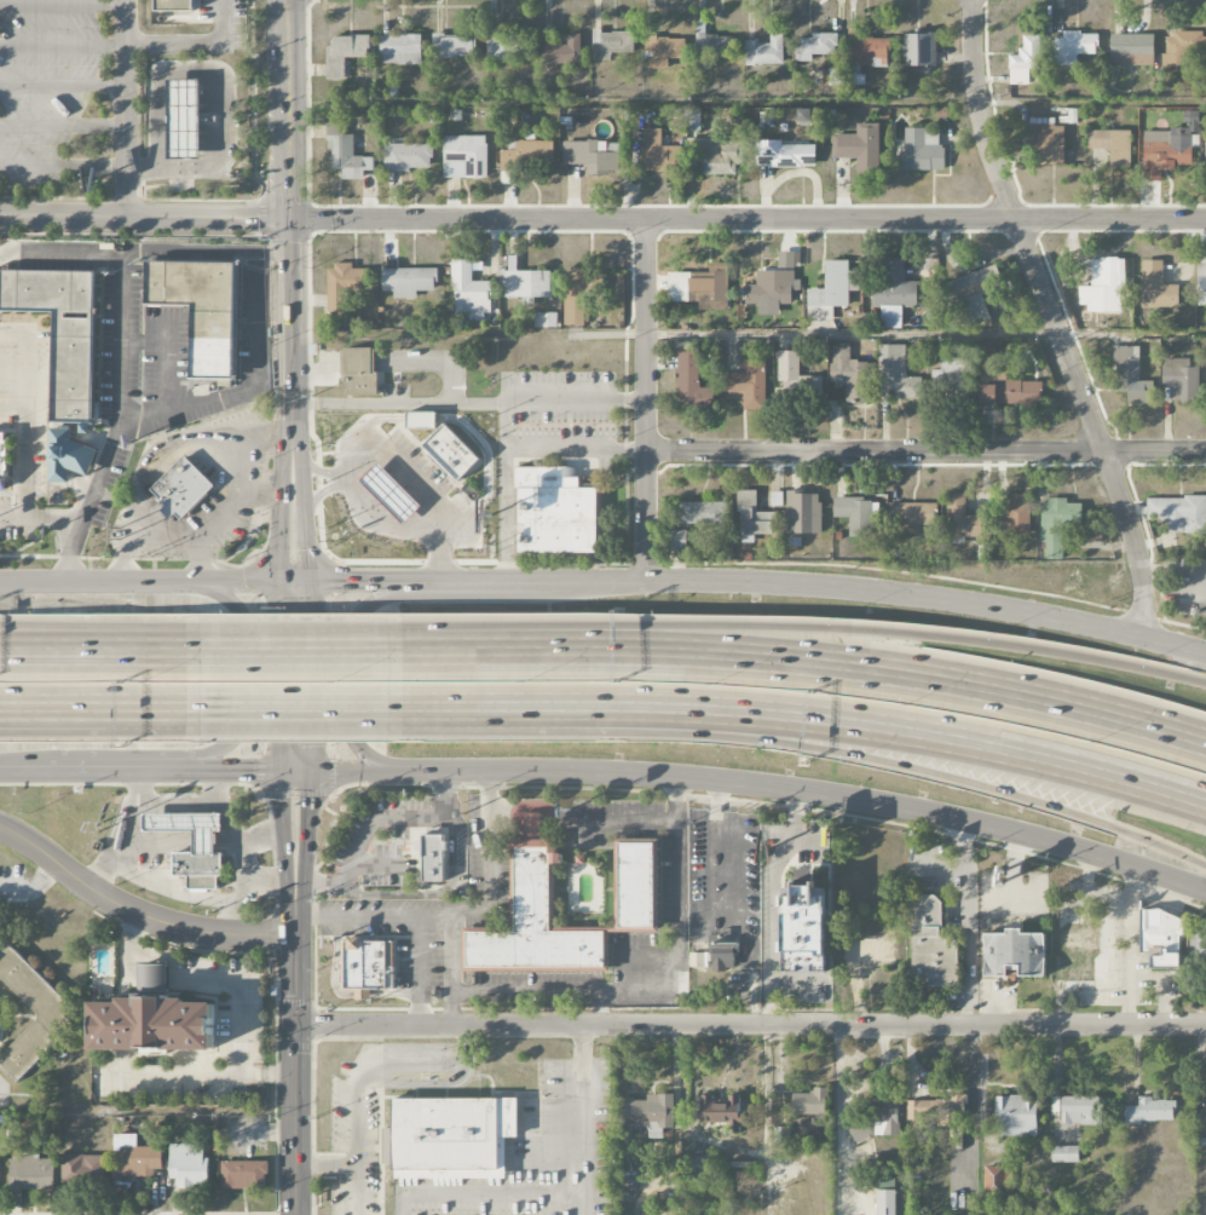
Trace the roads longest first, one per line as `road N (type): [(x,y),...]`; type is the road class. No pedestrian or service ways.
road 1 (residential): [(1205,219),(292,219)]
road 2 (residential): [(1205,1025),(298,1025)]
road 3 (motorway): [(1205,745),(1108,716),(872,675),(391,650)]
road 4 (secondary): [(406,772),(775,782),(991,827),(1205,894)]
road 5 (motorway): [(1205,685),(894,633),(693,630),(440,649)]
road 6 (motorway): [(538,708),(749,737),(965,784),(1205,867)]
road 7 (motorway): [(538,708),(791,718),(1012,760),(1205,812)]
road 8 (residential): [(1144,633),(1131,530),(982,136),(973,0)]
road 9 (secondary): [(1205,653),(1144,633),(883,592),(642,585)]
road 10 (residential): [(646,449),(1205,451)]
road 11 (residential): [(642,585),(647,218)]
road 12 (residential): [(298,937),(200,933),(144,917),(0,828)]
road 13 (residential): [(292,219),(0,215)]
road 14 (secondary): [(298,1214),(298,937)]
road 15 (secondary): [(414,582),(367,608),(351,640),(353,735),(374,764),(406,772)]
road 16 (secondary): [(191,770),(235,741),(243,712),(238,616),(186,582)]
road 17 (secondary): [(294,456),(292,219)]
road 18 (secondary): [(292,219),(287,0)]
road 19 (motorway): [(185,710),(391,712)]
road 20 (motorway): [(391,650),(187,649)]
road 21 (secondary): [(311,772),(308,581)]
road 22 (secondary): [(279,581),(282,772)]
road 23 (secondary): [(186,582),(0,583)]
road 24 (secondary): [(282,772),(288,899),(298,937)]
road 25 (secondary): [(298,937),(311,772)]
road 26 (motorway): [(155,649),(0,628)]
road 27 (motorway): [(155,649),(0,651)]
road 28 (motorway): [(391,712),(538,708)]
road 29 (secondary): [(550,585),(414,582)]
road 30 (secondary): [(58,776),(191,770)]
road 31 (secondary): [(294,456),(284,484),(279,581)]
road 32 (secondary): [(308,581),(294,456)]
road 33 (motorway): [(0,727),(122,712)]
road 34 (motorway): [(0,708),(122,712)]

